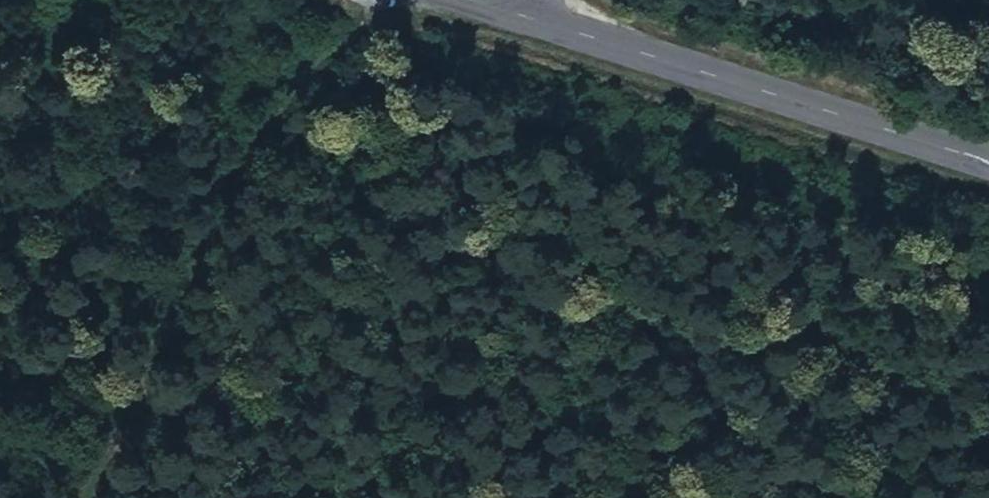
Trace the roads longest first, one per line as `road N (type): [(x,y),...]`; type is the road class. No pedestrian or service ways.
road 1 (track): [(84,497),(264,131),(356,0)]
road 2 (secondary): [(988,161),(466,0)]

